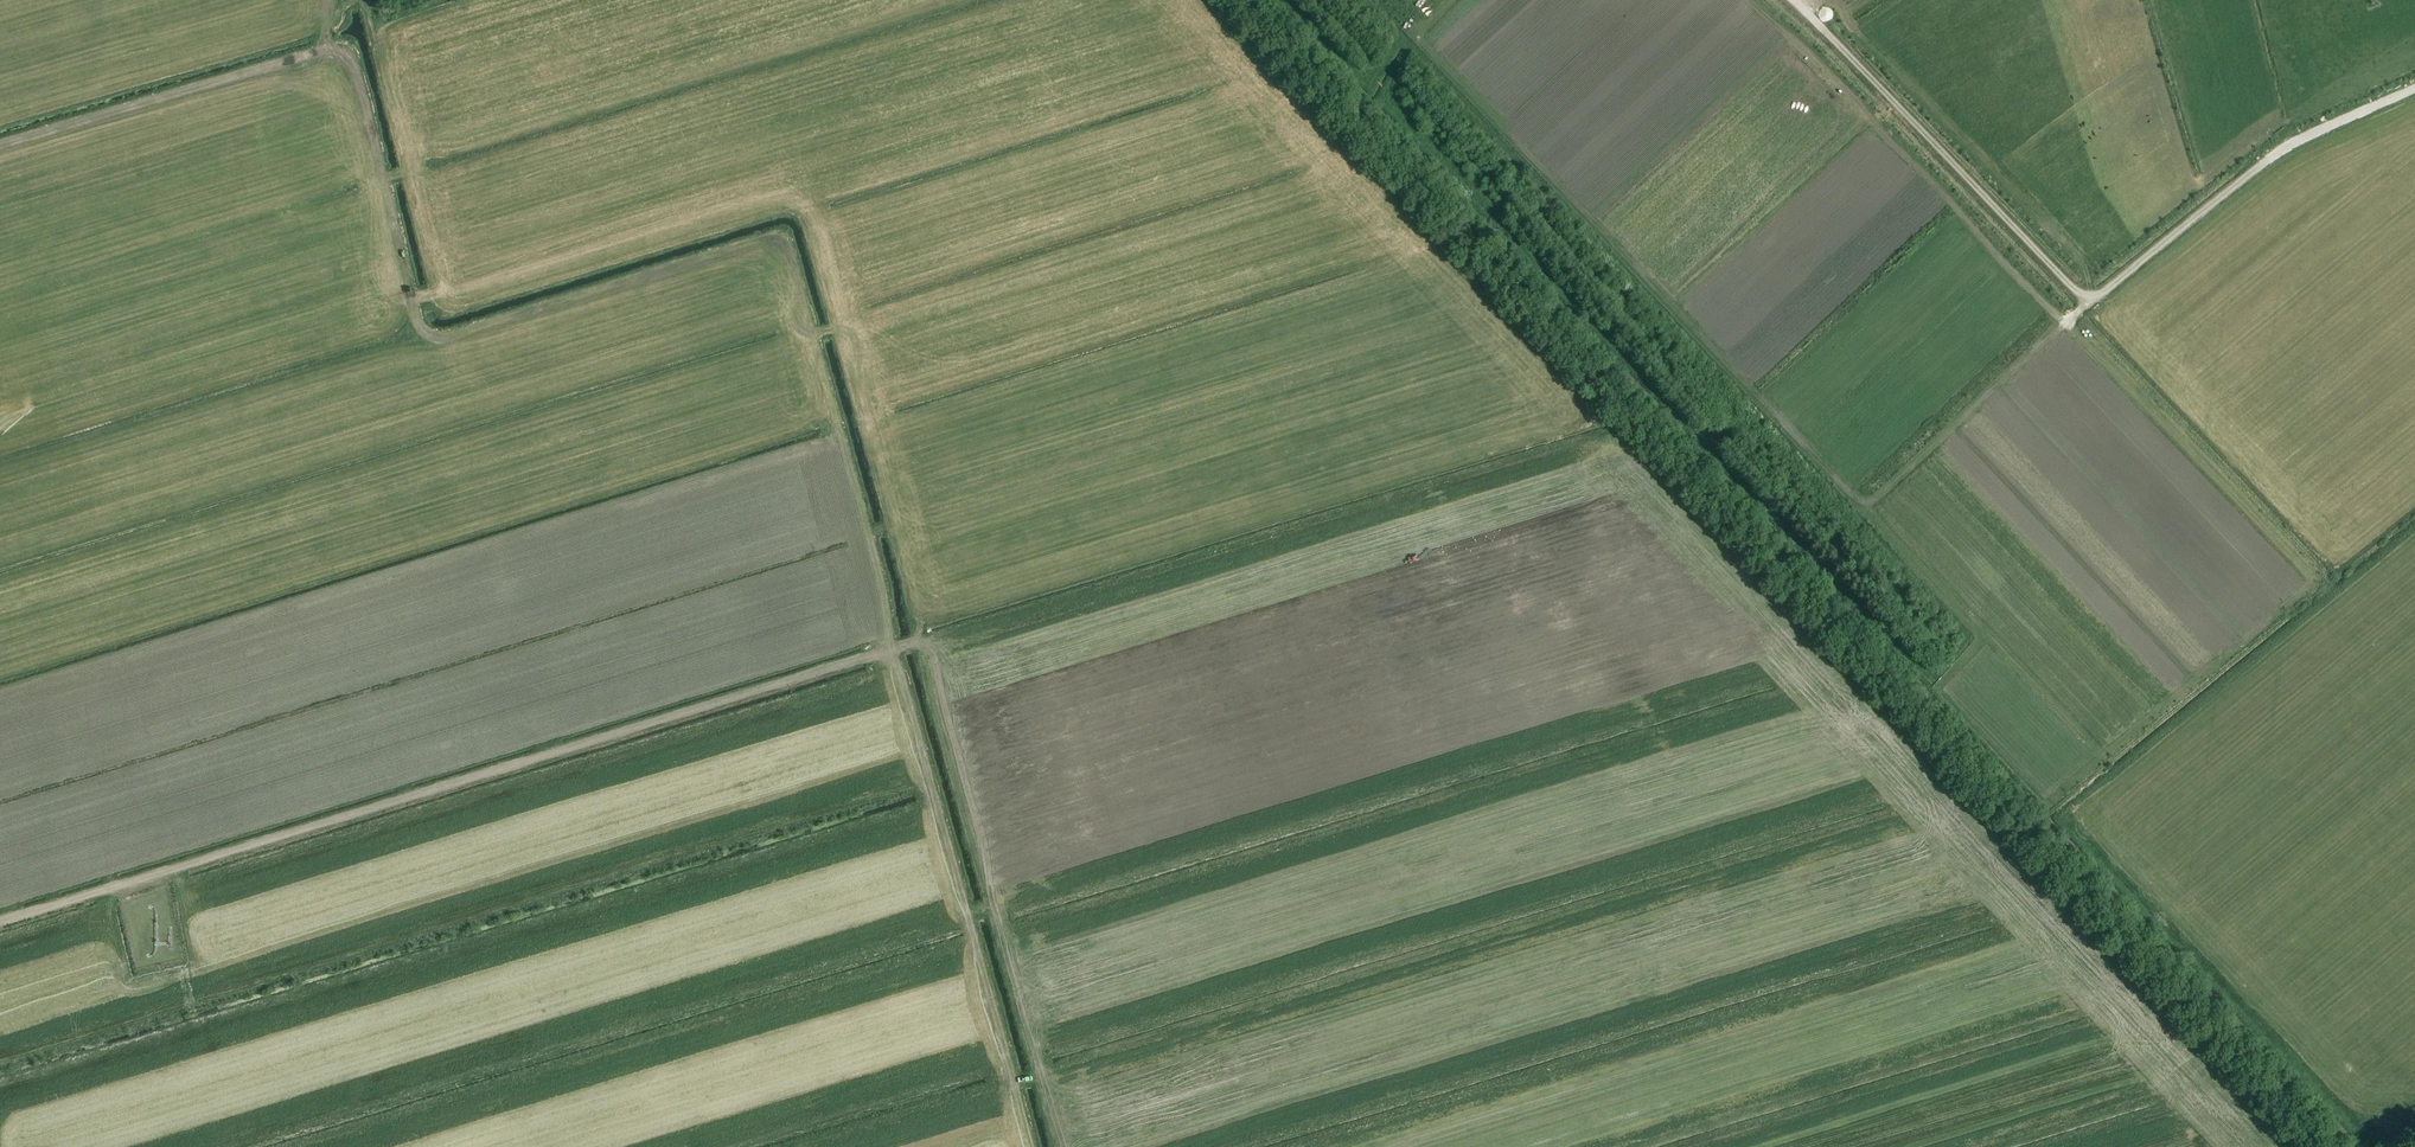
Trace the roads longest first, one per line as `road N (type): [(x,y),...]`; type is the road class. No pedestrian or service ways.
road 1 (track): [(1057,1146),(913,642),(0,921)]
road 2 (track): [(2414,89),(2275,155),(2090,298),(1791,0)]

